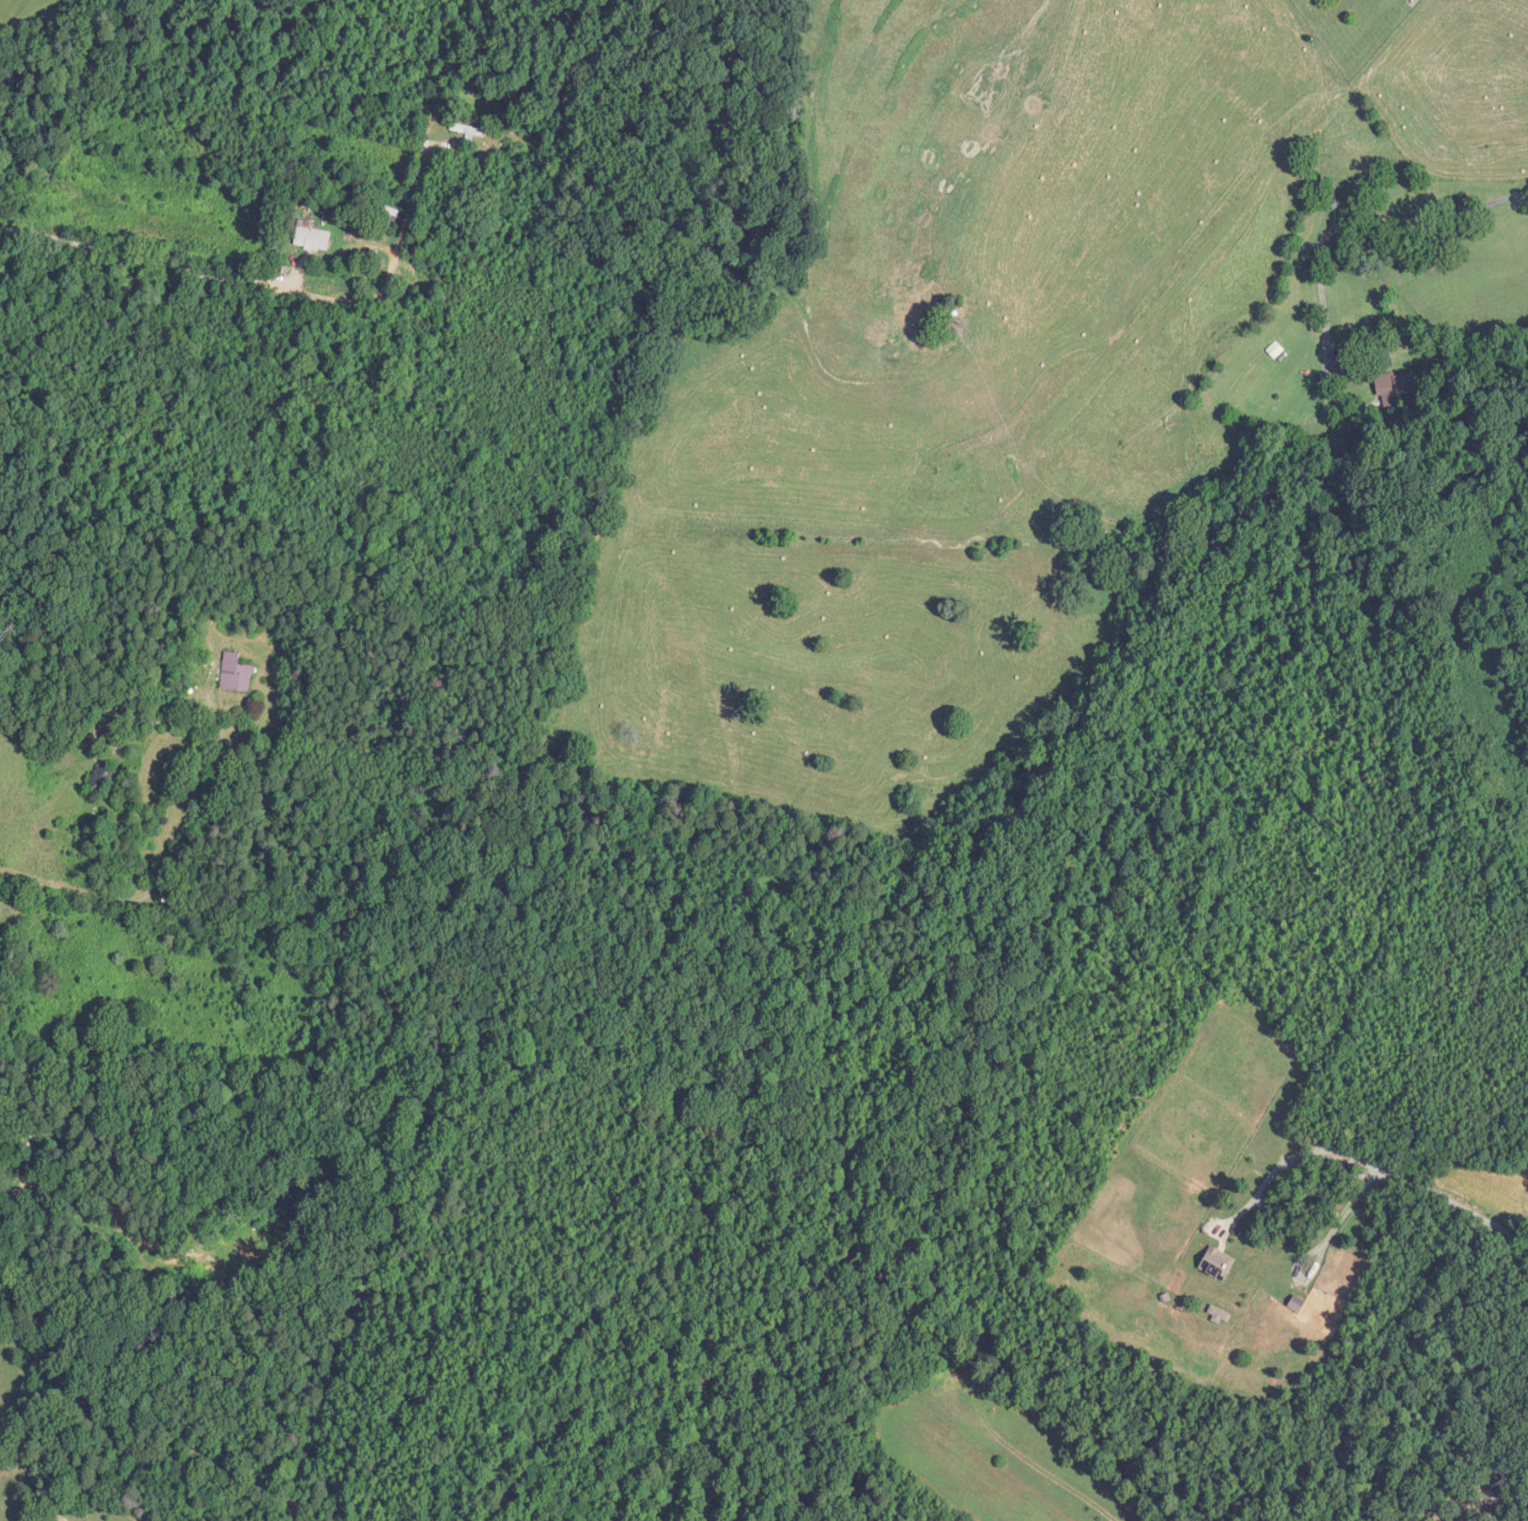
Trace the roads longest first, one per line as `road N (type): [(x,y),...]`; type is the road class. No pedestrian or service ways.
road 1 (residential): [(0,231),(344,305),(378,297),(387,283),(426,165)]
road 2 (residential): [(0,872),(117,899),(152,891)]

